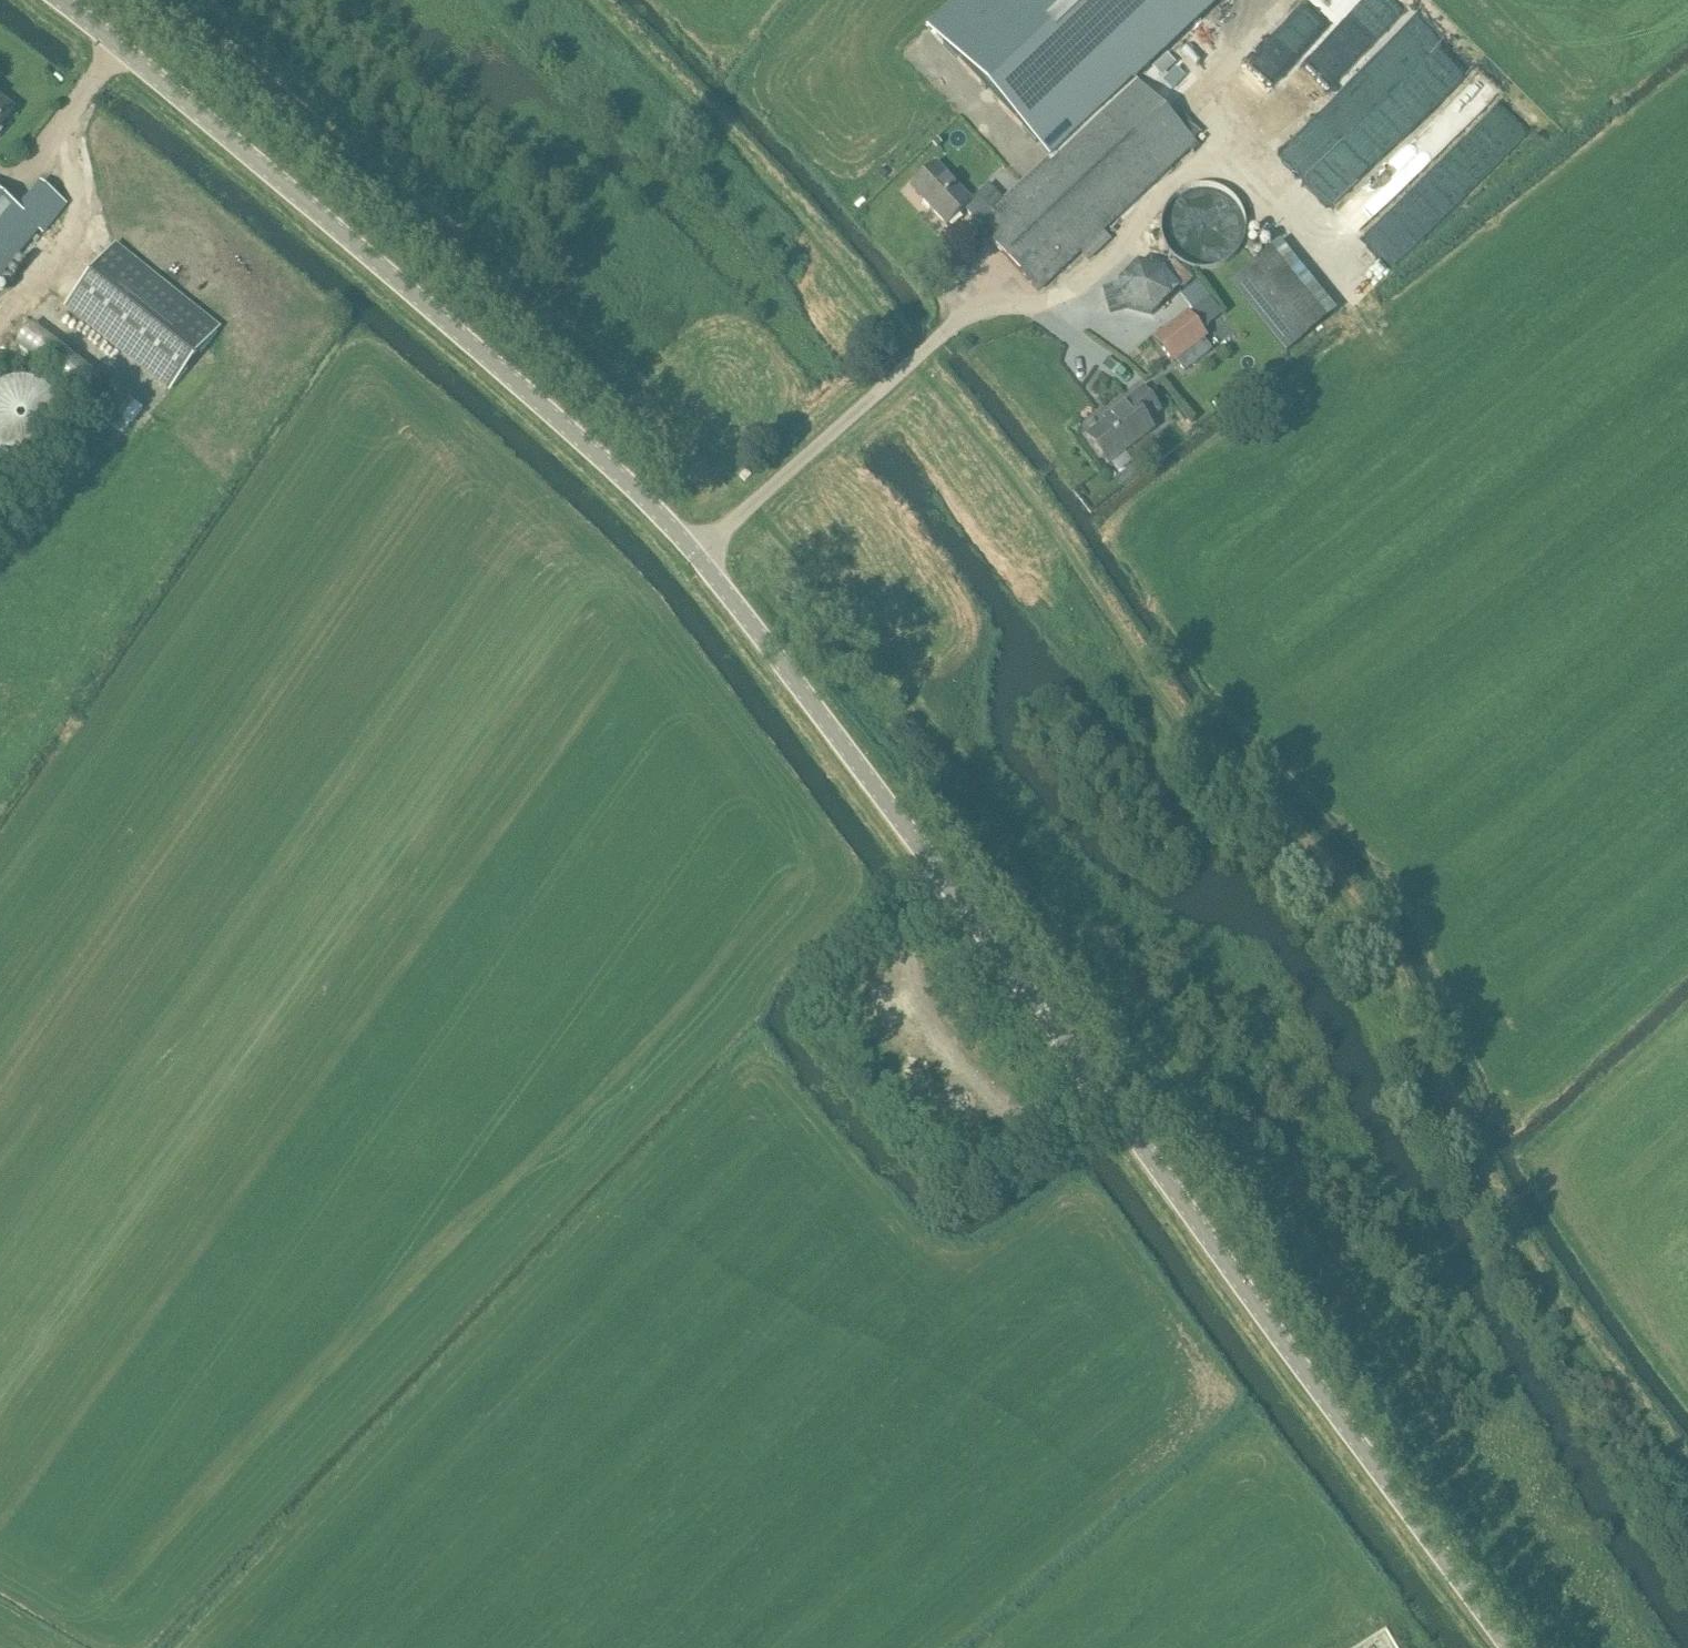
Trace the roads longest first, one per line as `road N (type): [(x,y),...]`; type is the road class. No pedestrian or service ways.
road 1 (unclassified): [(1510,1647),(887,802),(651,498),(62,0)]

